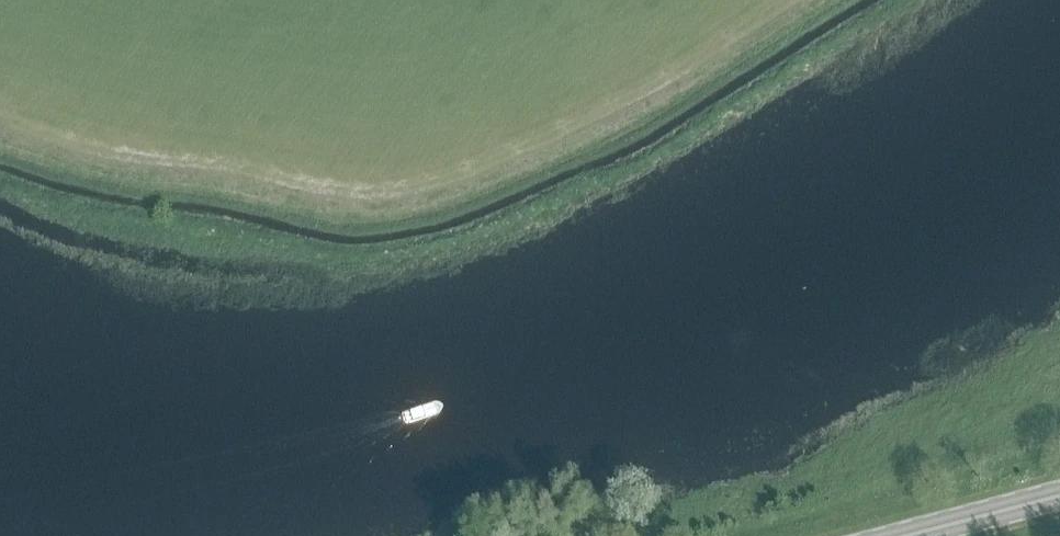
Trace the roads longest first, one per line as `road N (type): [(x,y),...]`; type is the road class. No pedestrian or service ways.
road 1 (primary): [(905,535),(1059,495)]

